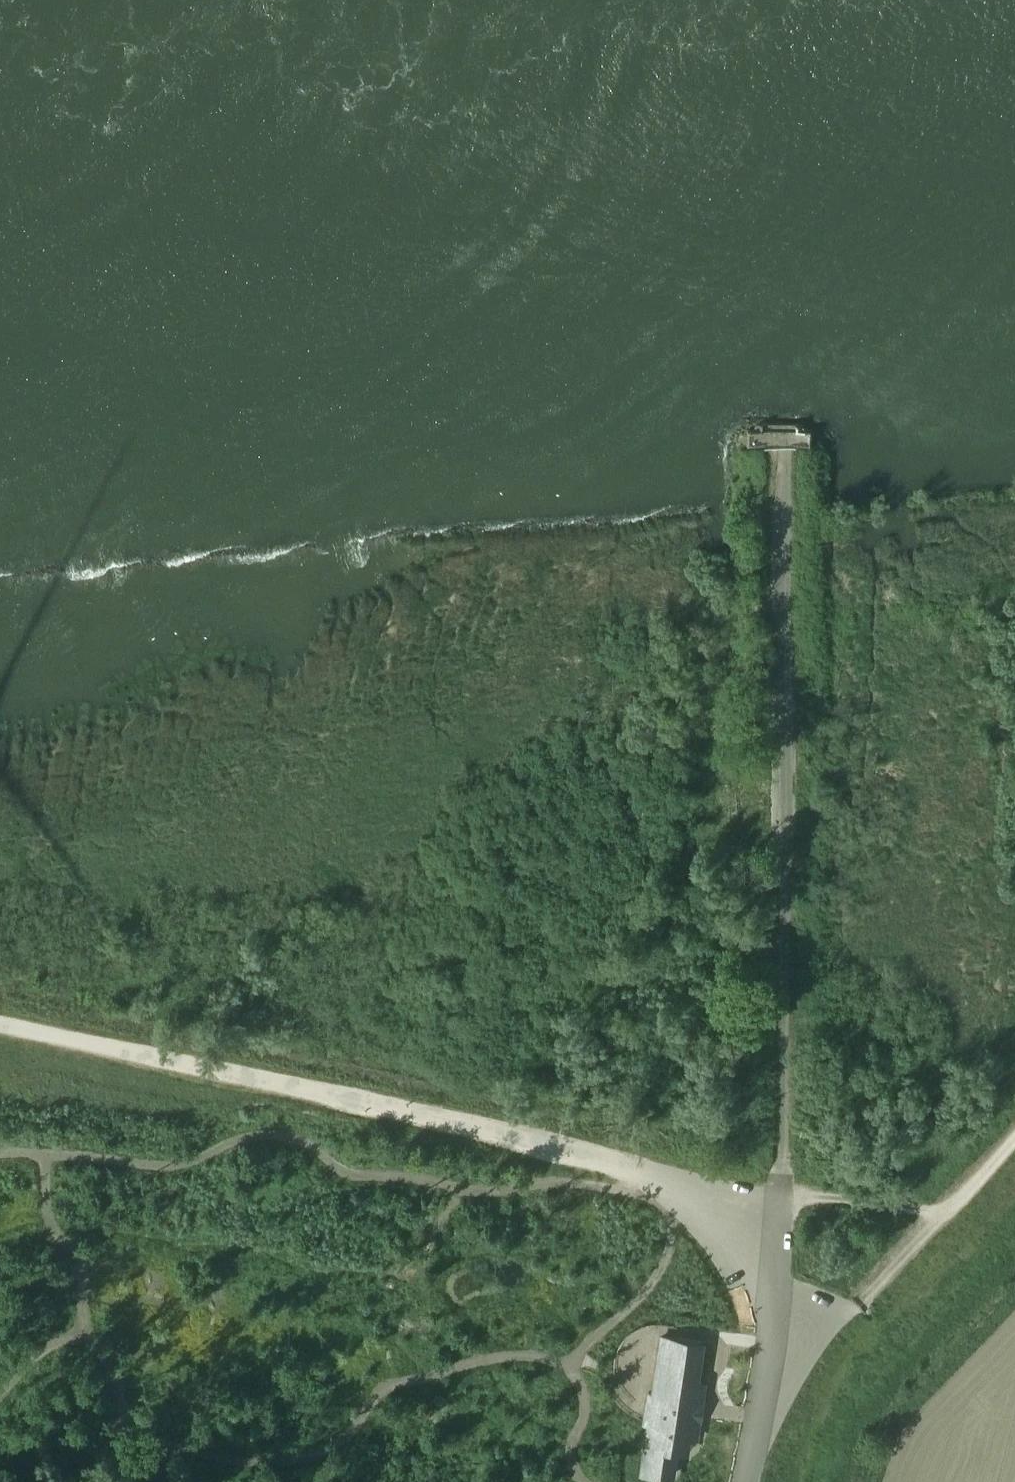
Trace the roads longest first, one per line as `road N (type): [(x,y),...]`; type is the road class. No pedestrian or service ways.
road 1 (residential): [(745,1481),(770,1346),(782,1155)]
road 2 (track): [(945,1213),(859,1304),(834,1318),(774,1306)]
road 3 (track): [(781,1188),(945,1213)]

